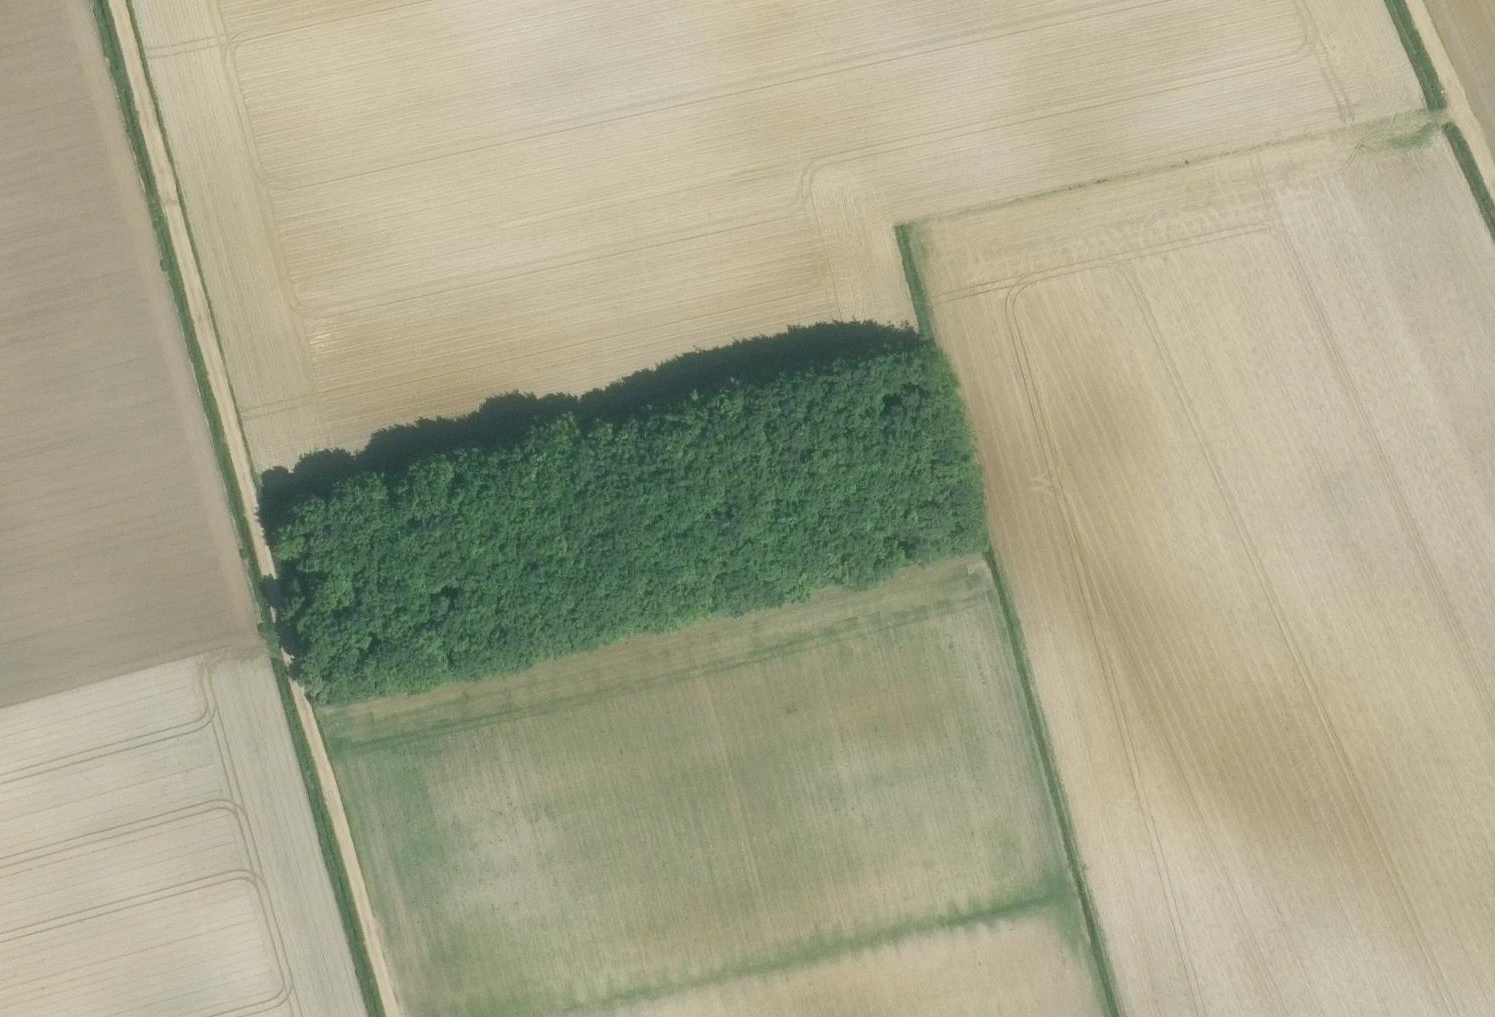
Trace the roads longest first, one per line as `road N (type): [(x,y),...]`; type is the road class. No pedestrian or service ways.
road 1 (track): [(392,1016),(110,0)]
road 2 (track): [(1417,0),(1494,184)]

